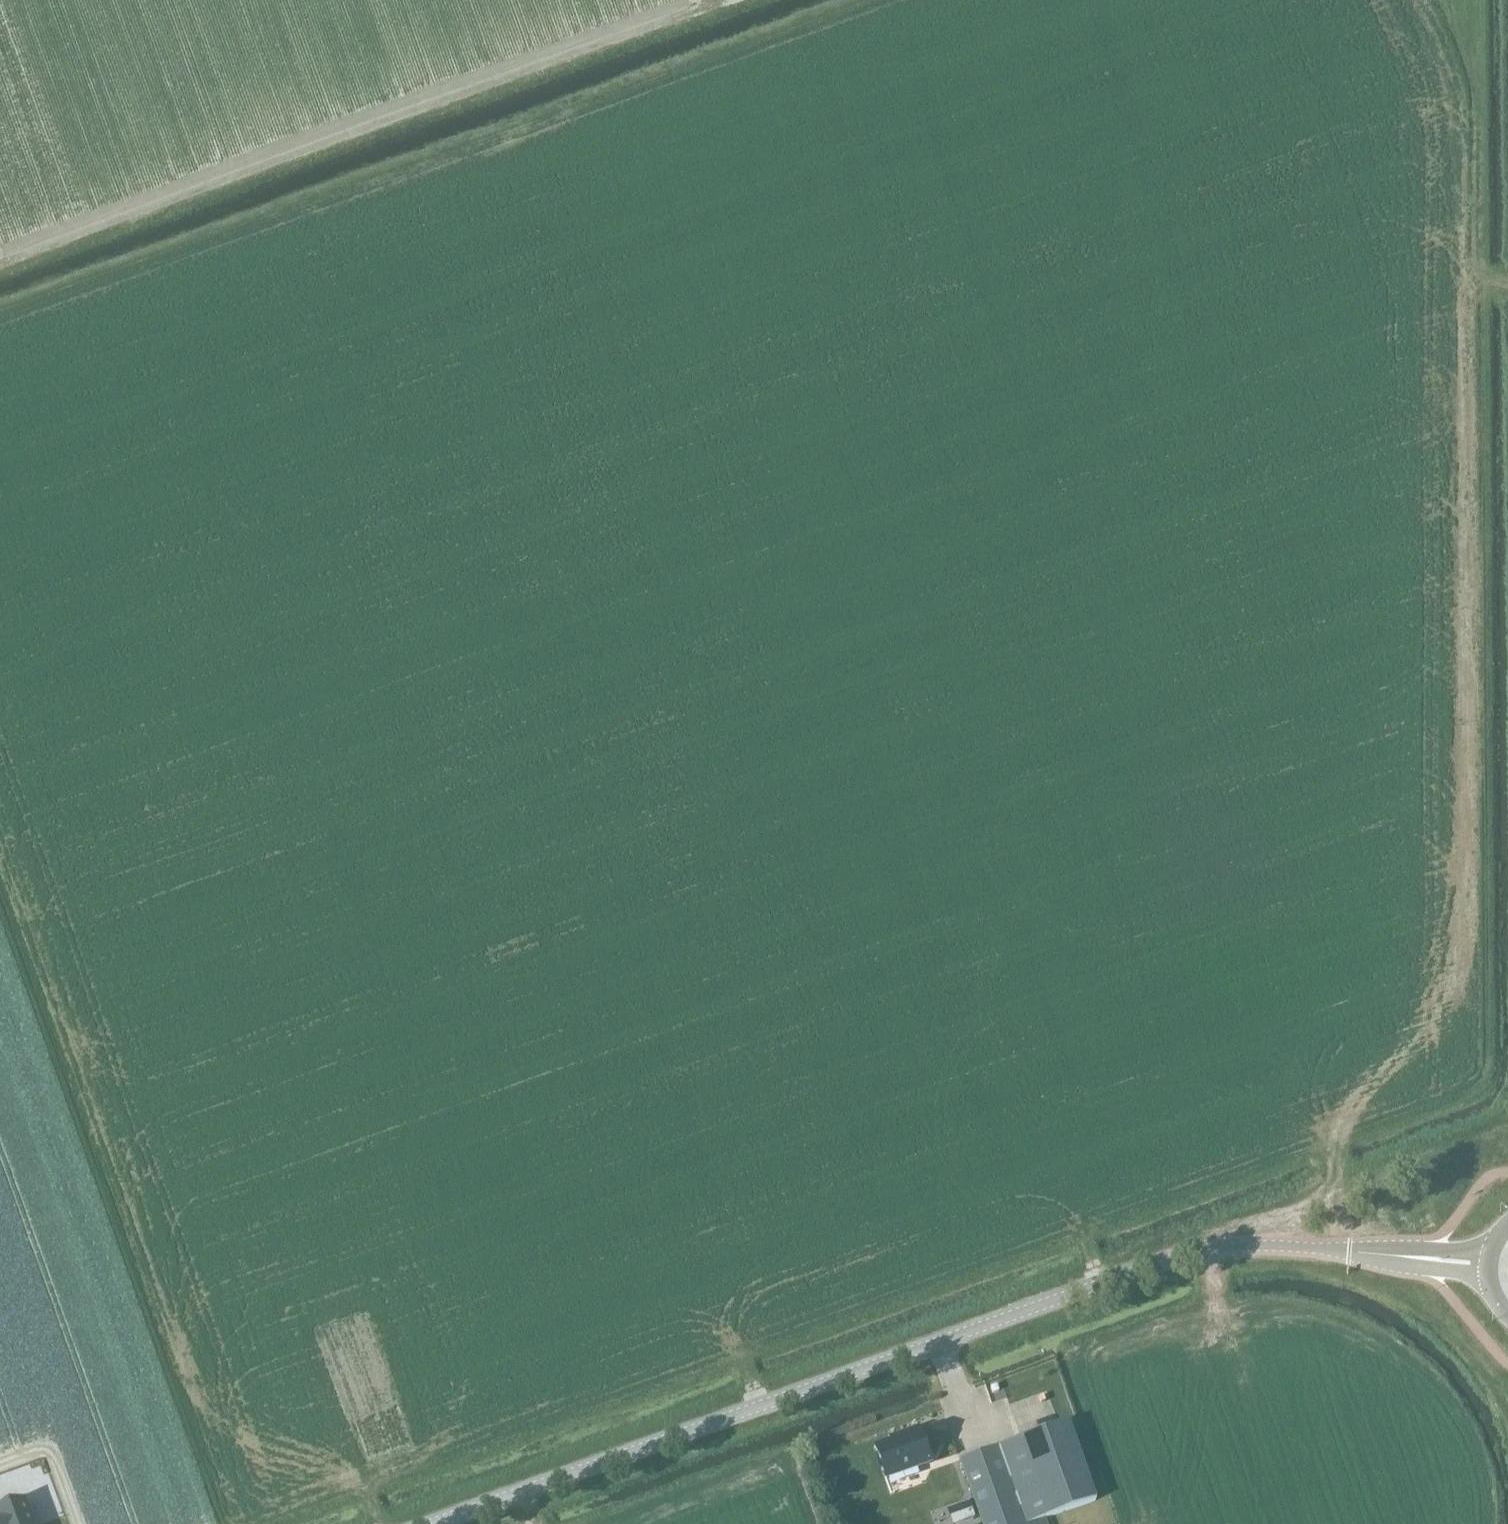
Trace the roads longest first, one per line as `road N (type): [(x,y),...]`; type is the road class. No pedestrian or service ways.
road 1 (unclassified): [(433,1523),(1209,1249),(1314,1247),(1491,1264)]

